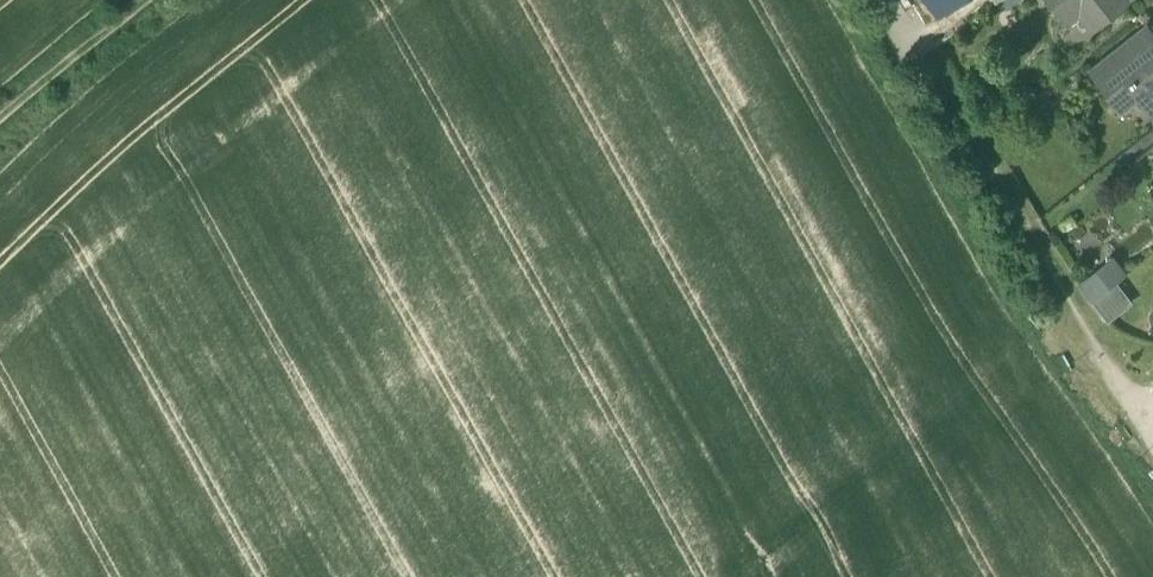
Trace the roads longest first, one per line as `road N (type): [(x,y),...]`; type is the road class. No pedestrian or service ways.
road 1 (track): [(0,126),(156,0)]

